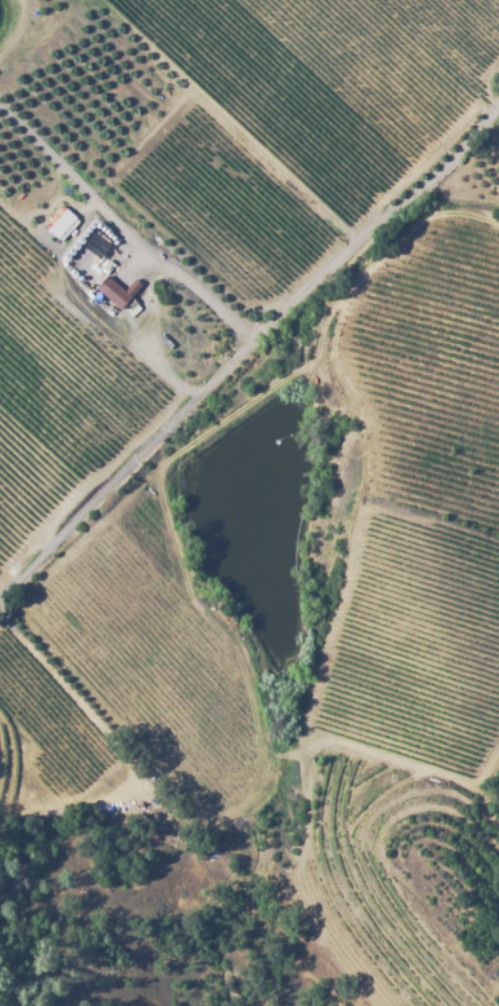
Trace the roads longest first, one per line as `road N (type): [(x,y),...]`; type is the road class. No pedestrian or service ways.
road 1 (residential): [(498,109),(259,335),(0,599)]

